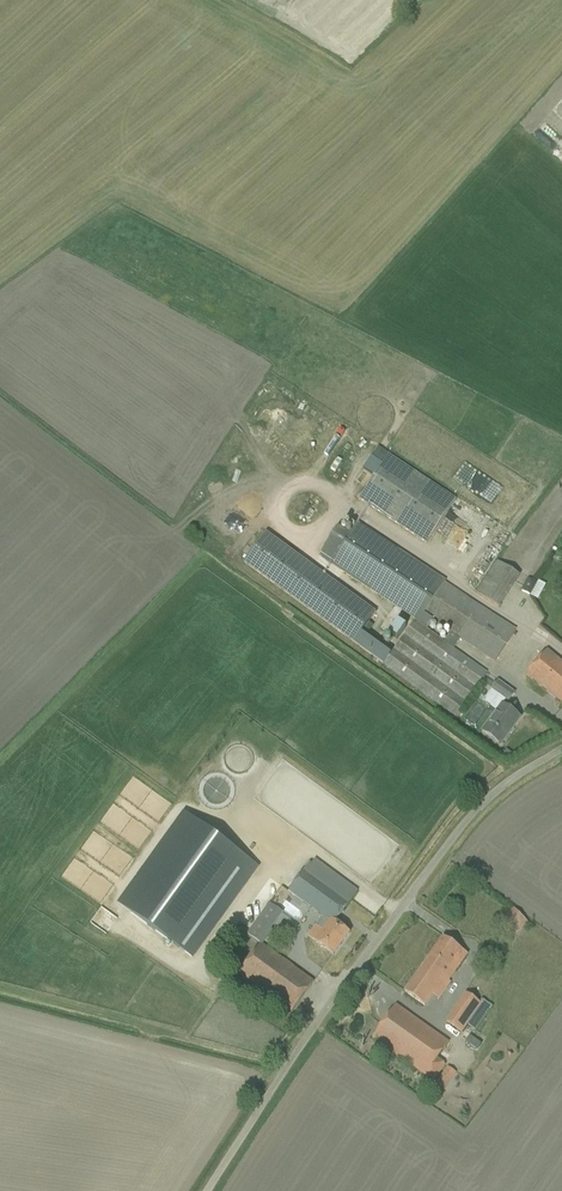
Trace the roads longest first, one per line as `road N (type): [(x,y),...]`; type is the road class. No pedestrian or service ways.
road 1 (unclassified): [(207,1190),(313,1027),(455,834),(485,799),(561,749)]

